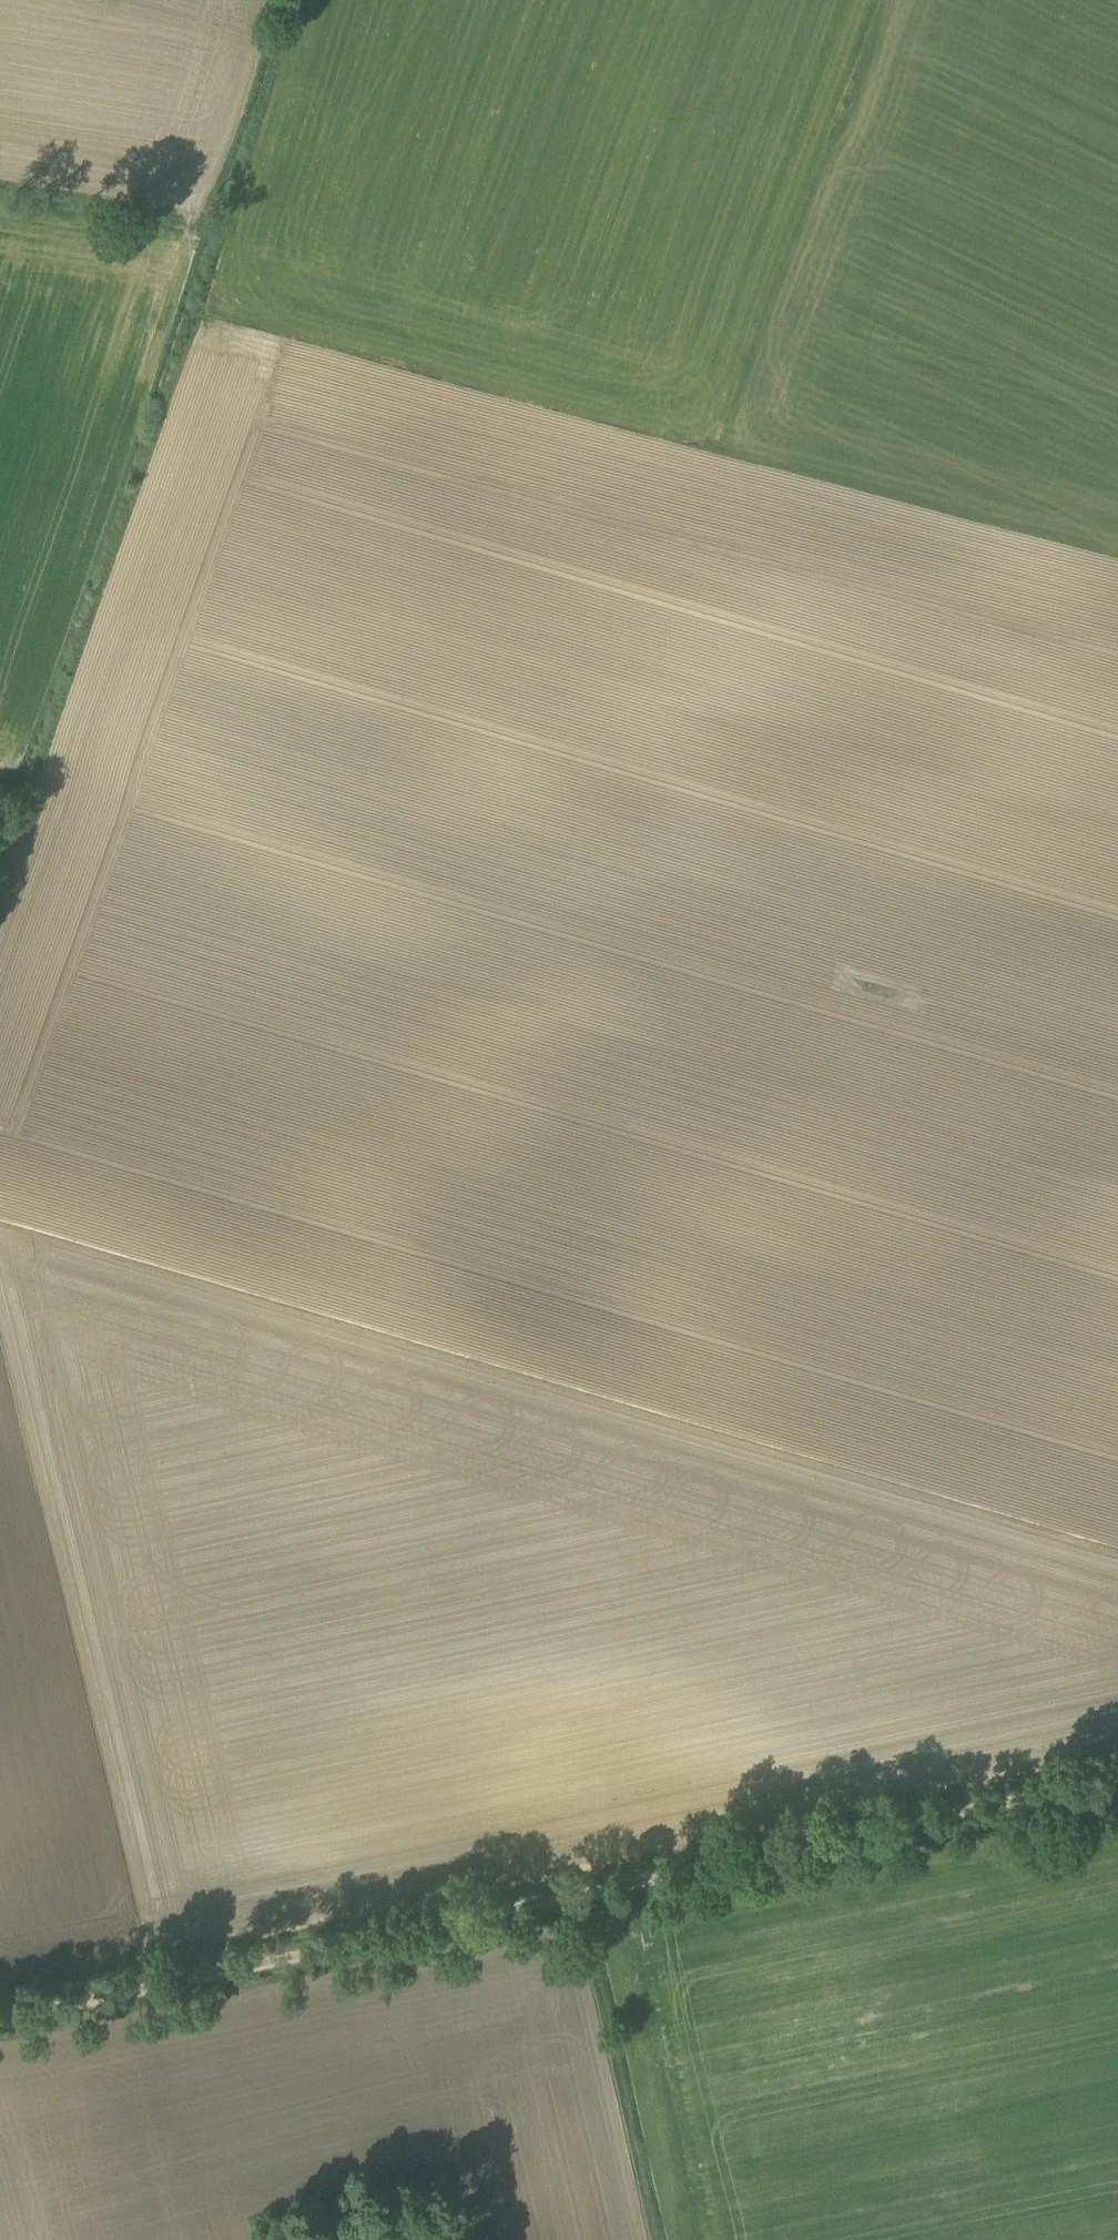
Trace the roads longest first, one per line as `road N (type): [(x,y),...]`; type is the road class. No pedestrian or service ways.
road 1 (track): [(1117,1771),(0,2020)]

